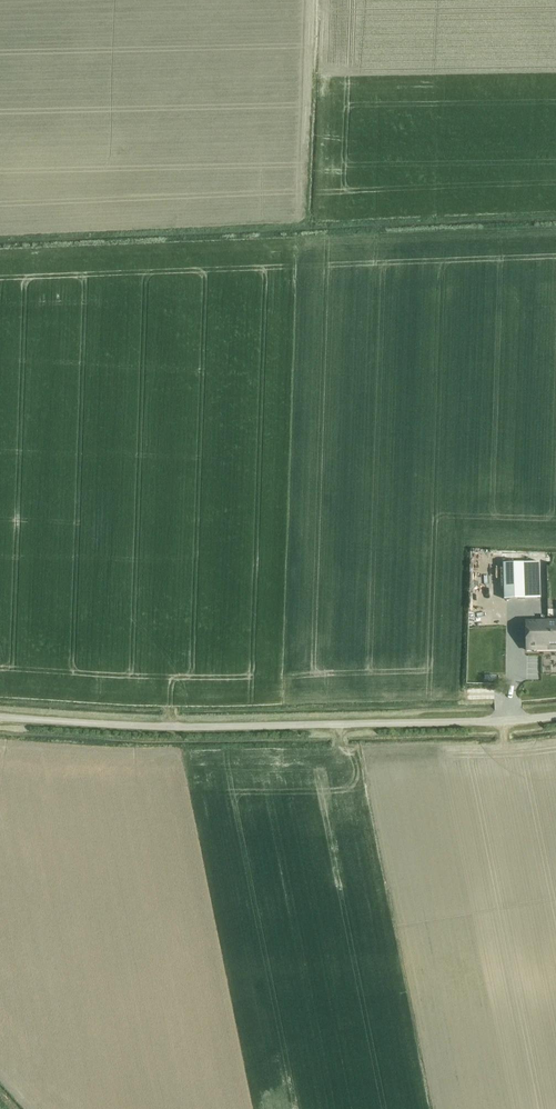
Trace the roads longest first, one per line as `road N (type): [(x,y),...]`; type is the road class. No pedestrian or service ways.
road 1 (unclassified): [(0,717),(212,726),(555,716)]

